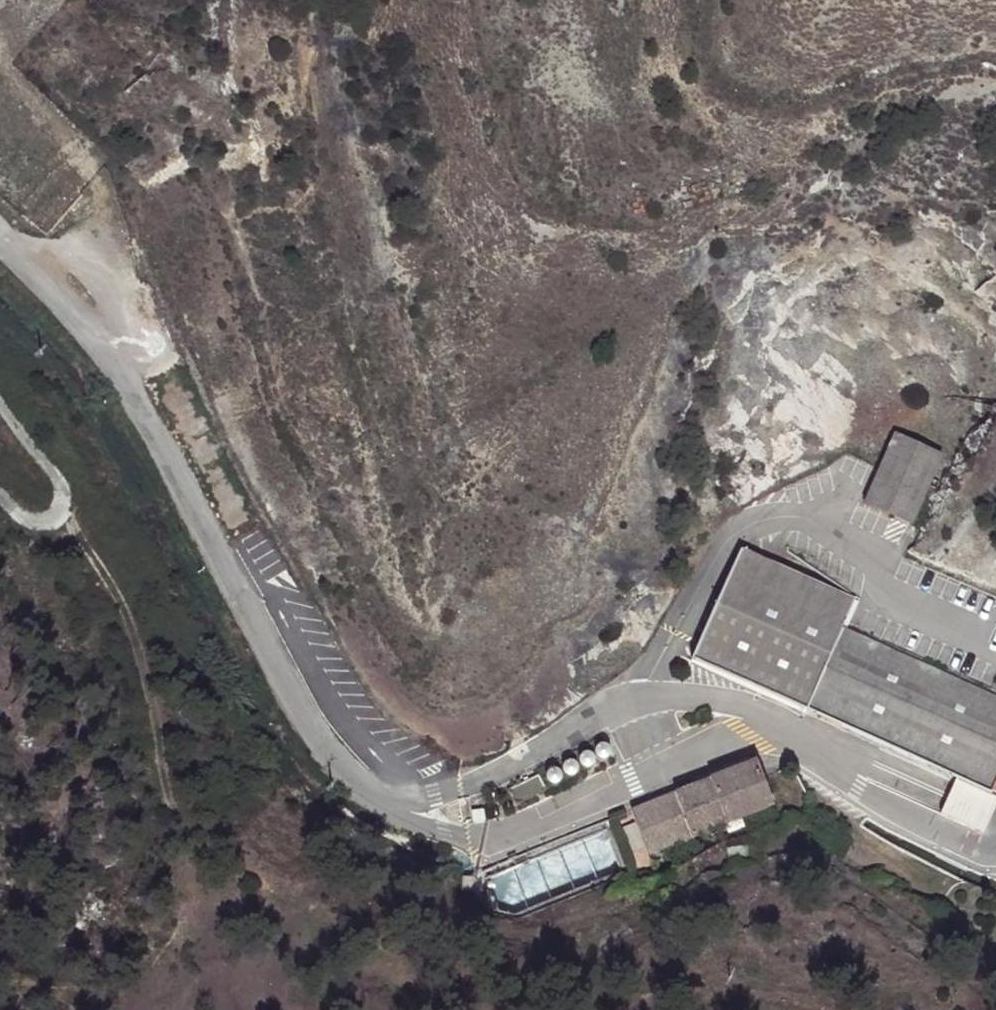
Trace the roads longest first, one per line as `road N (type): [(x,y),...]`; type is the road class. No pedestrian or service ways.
road 1 (unclassified): [(395,807),(355,779),(327,743),(88,332),(0,246)]
road 2 (unclassified): [(640,700),(726,541),(758,520),(789,517),(838,529),(873,556),(886,599),(993,649)]
road 3 (unclassified): [(395,807),(431,830),(506,834),(654,766)]
road 4 (unclassified): [(995,853),(862,791),(760,717)]
road 5 (unclassified): [(640,700),(462,787),(395,807)]
road 6 (unclassified): [(760,717),(716,698),(640,700)]

